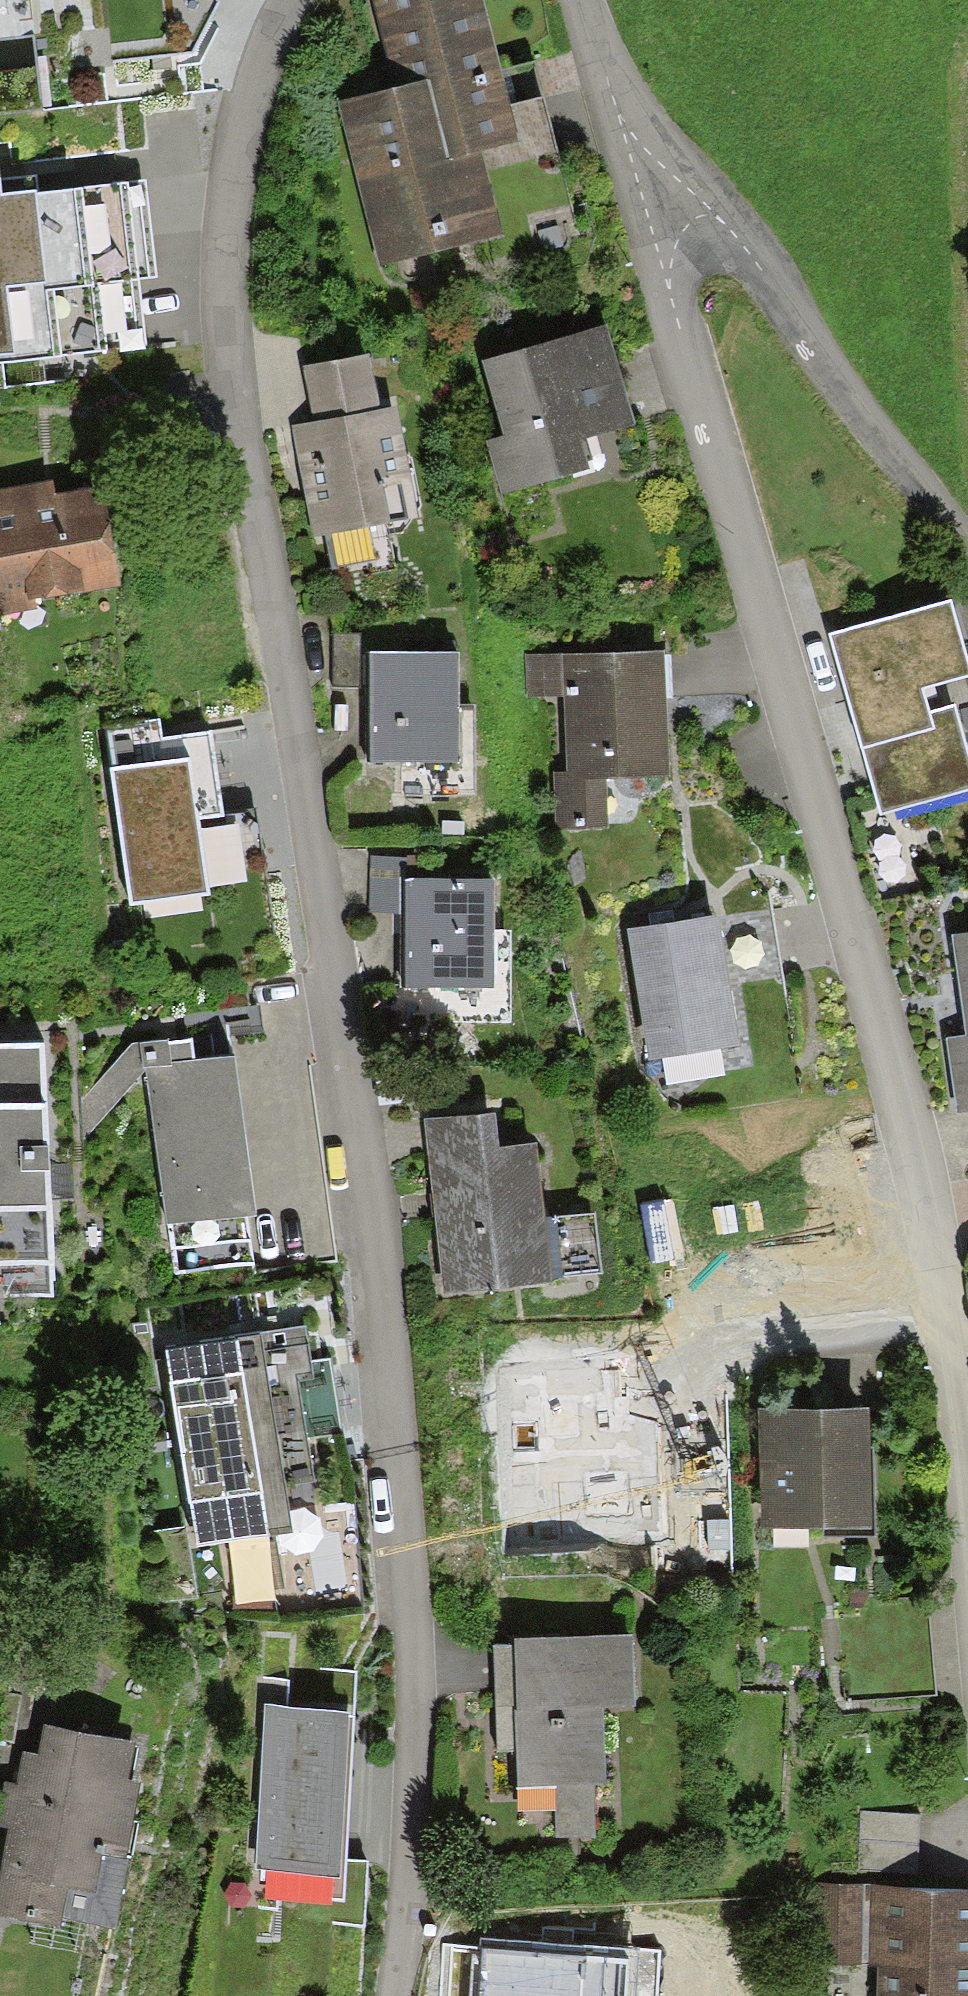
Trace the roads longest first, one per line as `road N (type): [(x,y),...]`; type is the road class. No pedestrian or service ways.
road 1 (residential): [(389,1995),(405,1884),(403,1422),(281,650),(225,382),(224,211),(267,40),(292,0)]
road 2 (residential): [(967,1472),(952,1343),(914,1159),(624,146)]
road 3 (residential): [(624,146),(674,159),(967,546)]
road 4 (residential): [(579,0),(624,146)]

